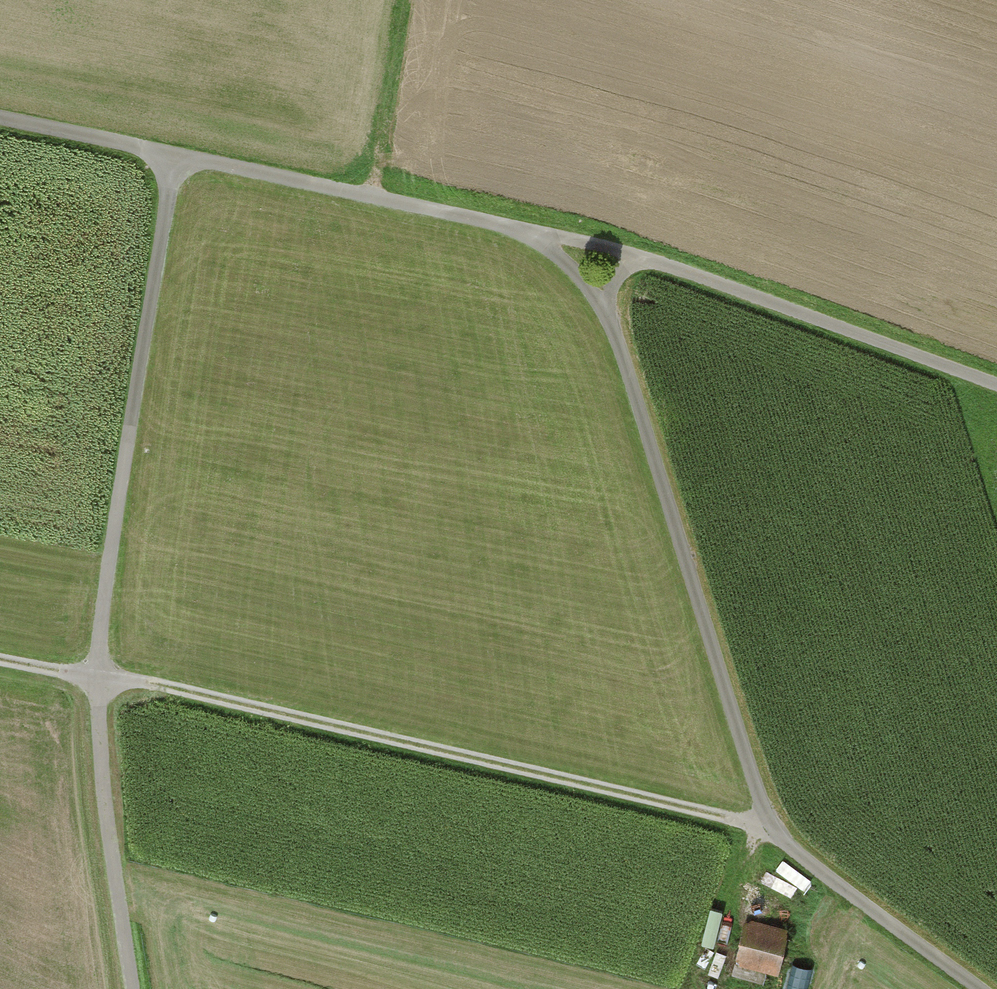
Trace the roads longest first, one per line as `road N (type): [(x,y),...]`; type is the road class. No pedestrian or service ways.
road 1 (track): [(973,988),(770,829),(601,305),(589,288),(536,234),(175,156)]
road 2 (track): [(135,988),(95,676),(175,156),(0,120)]
road 3 (track): [(0,657),(210,695),(770,829)]
road 4 (track): [(996,389),(642,254),(536,234)]
road 5 (track): [(403,0),(372,198)]

